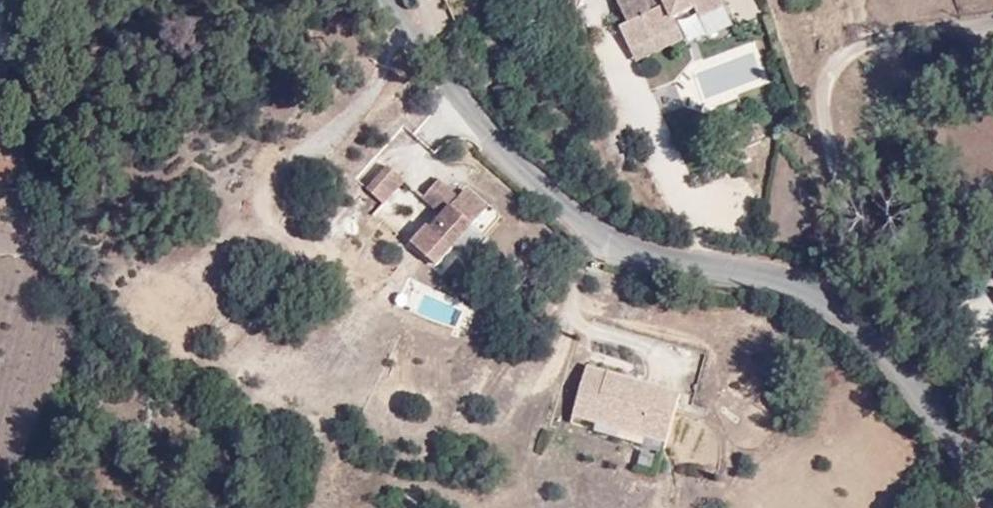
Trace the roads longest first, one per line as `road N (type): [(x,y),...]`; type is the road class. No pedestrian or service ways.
road 1 (unclassified): [(977,507),(902,369),(823,290),(682,265),(591,237),(468,120),(383,0)]

